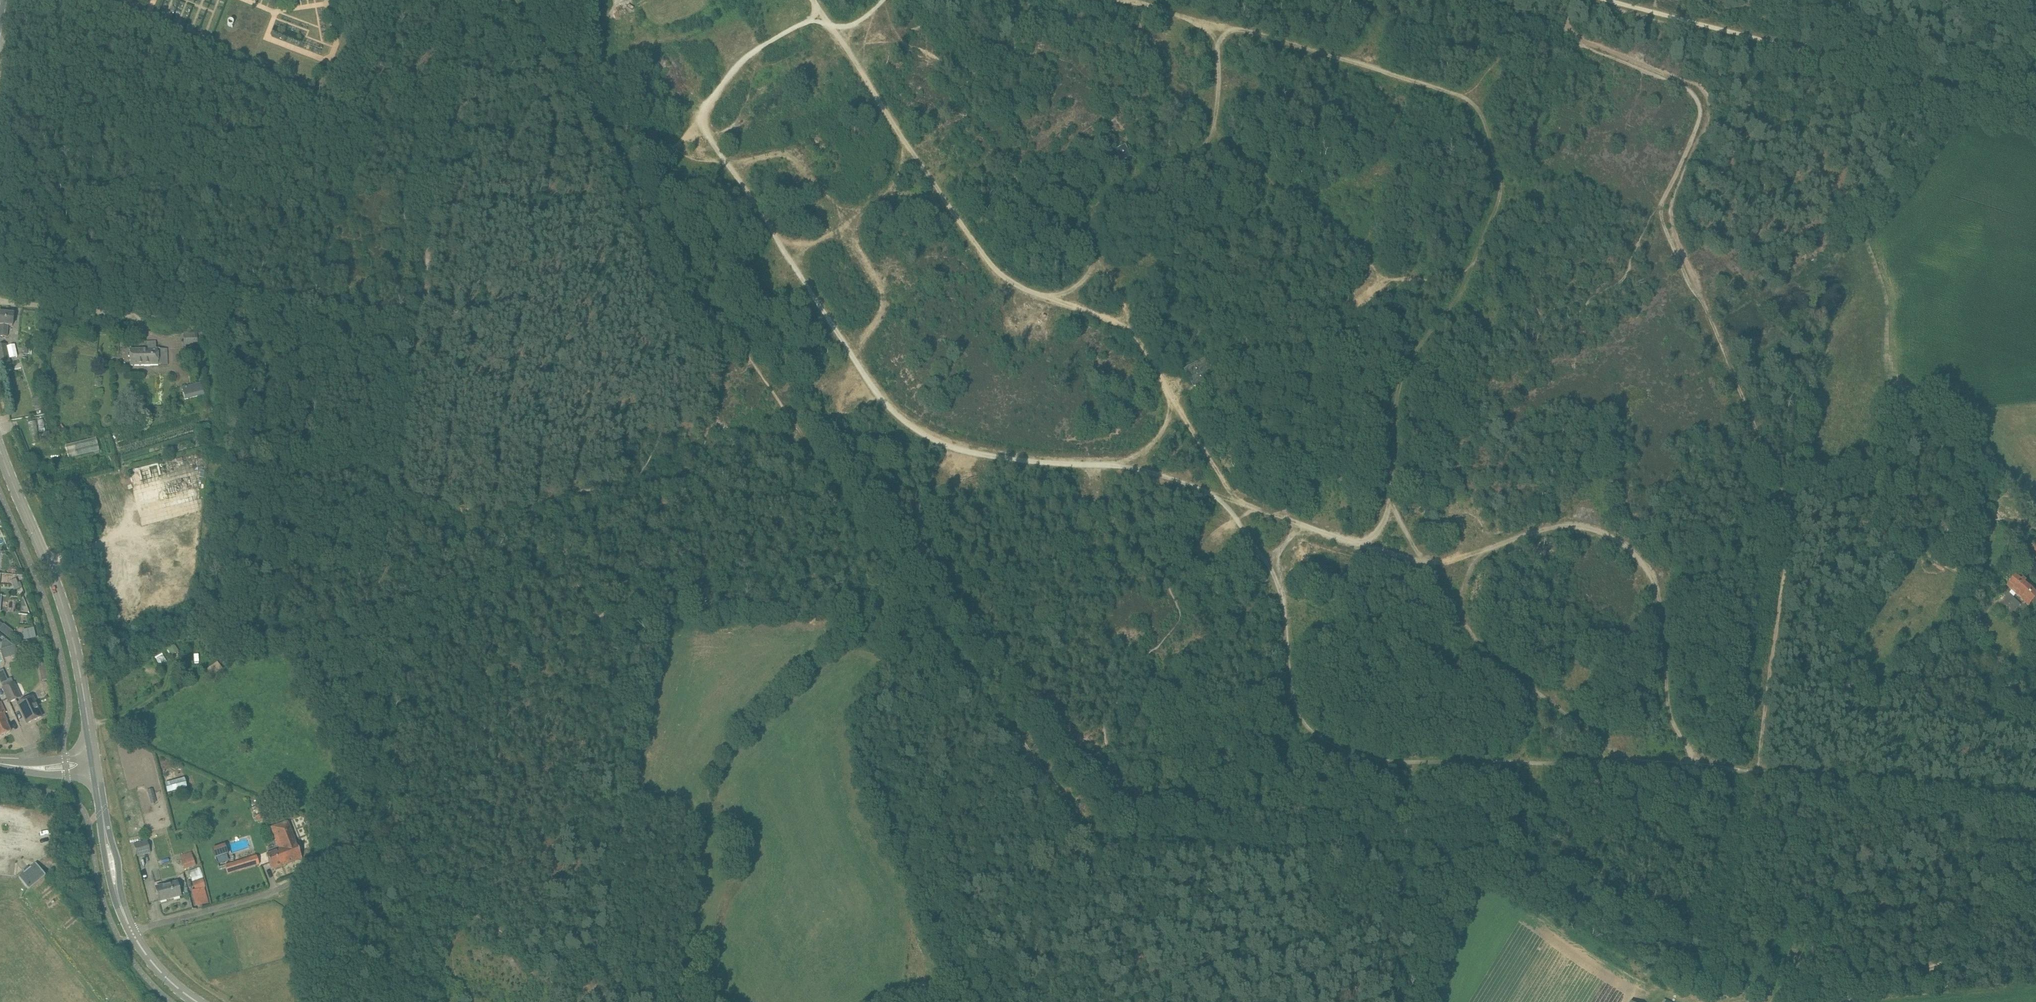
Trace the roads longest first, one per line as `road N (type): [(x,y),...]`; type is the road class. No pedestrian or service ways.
road 1 (track): [(1289,518),(1429,562),(1472,634),(1626,763)]
road 2 (tertiary): [(93,754),(67,617),(0,450)]
road 3 (track): [(1387,287),(1407,339),(1391,509),(1429,562)]
road 4 (track): [(2035,803),(1746,770)]
road 5 (unclassified): [(283,309),(232,314),(0,300)]
road 6 (track): [(1844,1001),(1974,947),(2035,884)]
road 7 (tertiary): [(198,1001),(154,962),(121,906)]

